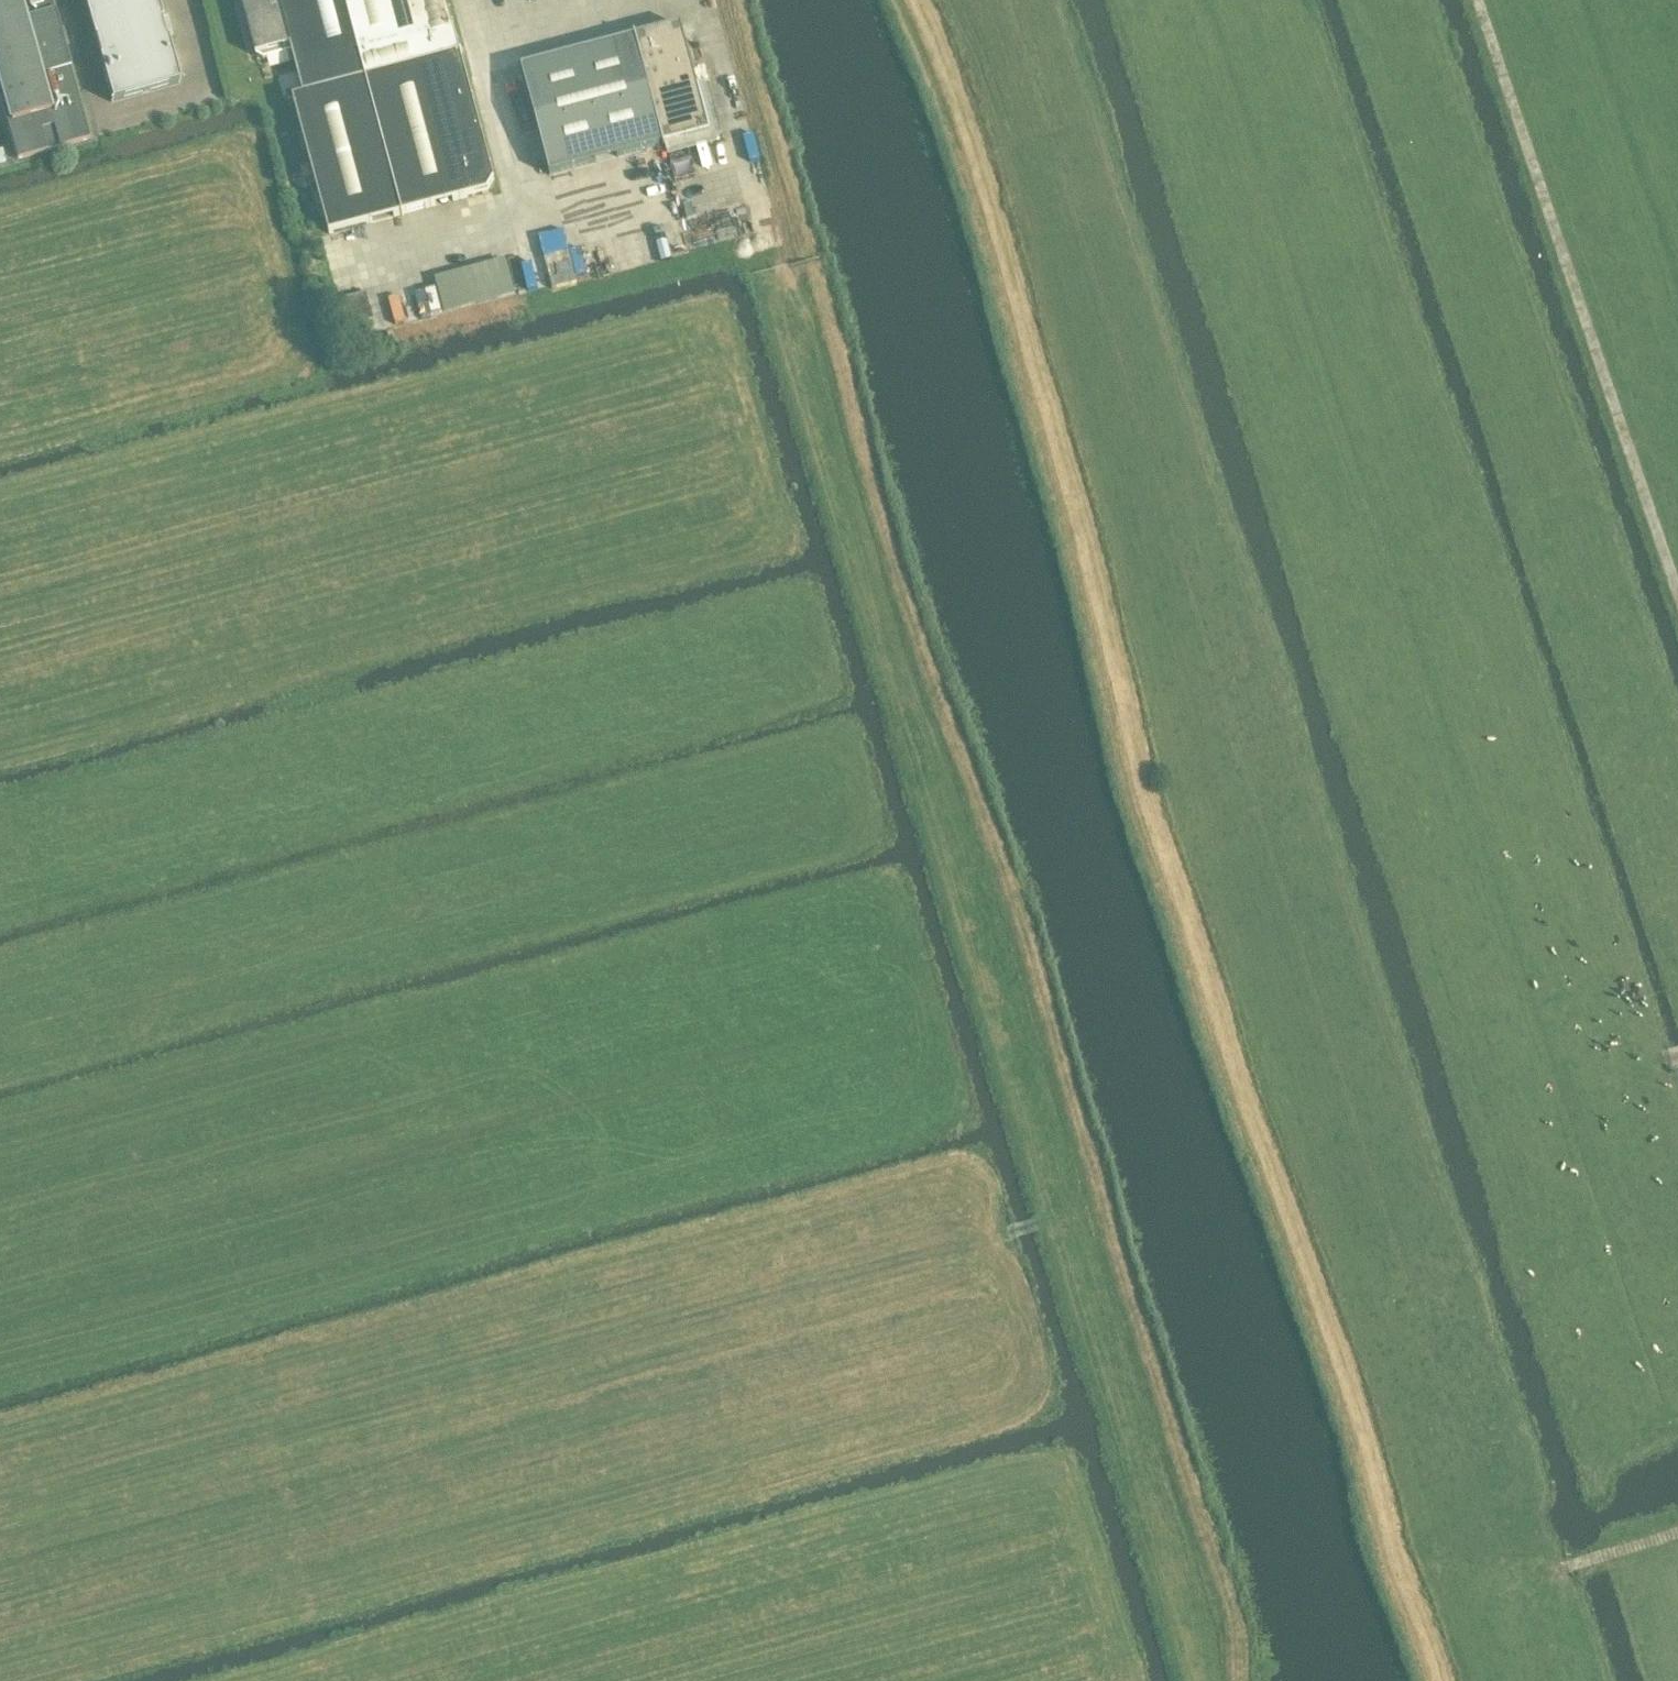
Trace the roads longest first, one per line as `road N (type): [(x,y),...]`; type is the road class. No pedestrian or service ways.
road 1 (track): [(1677,601),(1477,0)]
road 2 (track): [(1561,1570),(1677,1533)]

